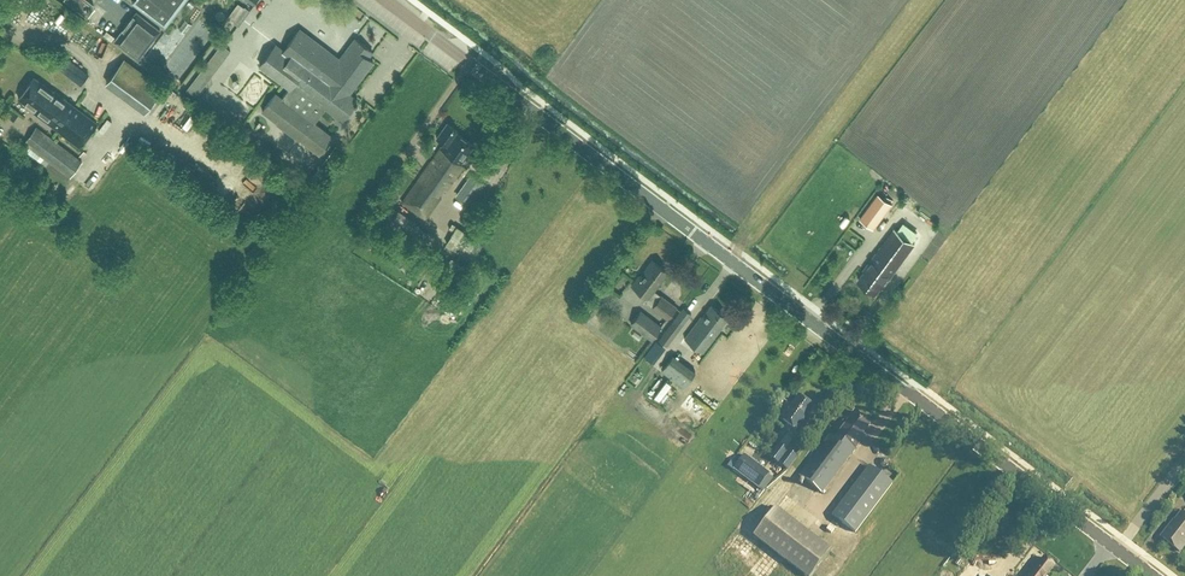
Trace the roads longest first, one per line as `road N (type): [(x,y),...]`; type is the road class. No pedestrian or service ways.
road 1 (tertiary): [(1117,552),(386,0)]

